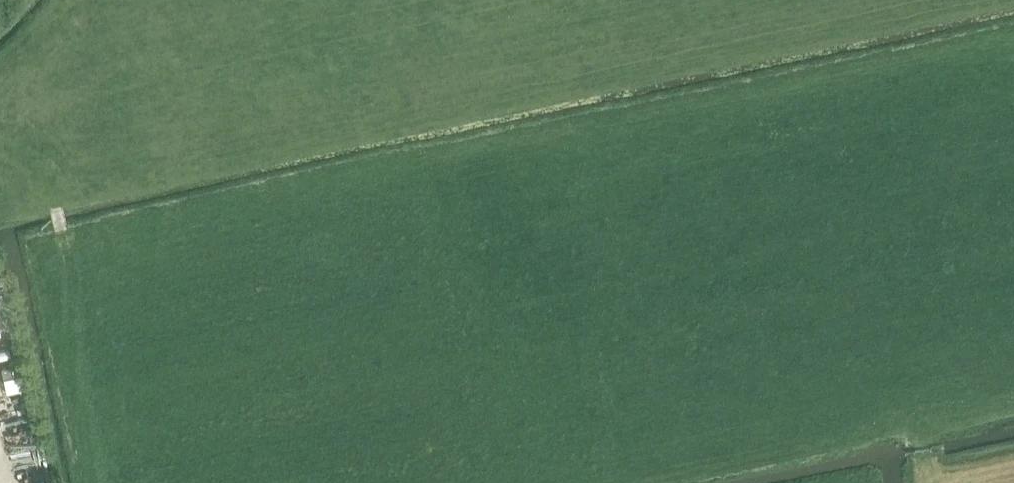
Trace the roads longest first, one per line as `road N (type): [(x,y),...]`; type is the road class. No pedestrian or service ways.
road 1 (track): [(66,243),(49,182),(0,152)]

